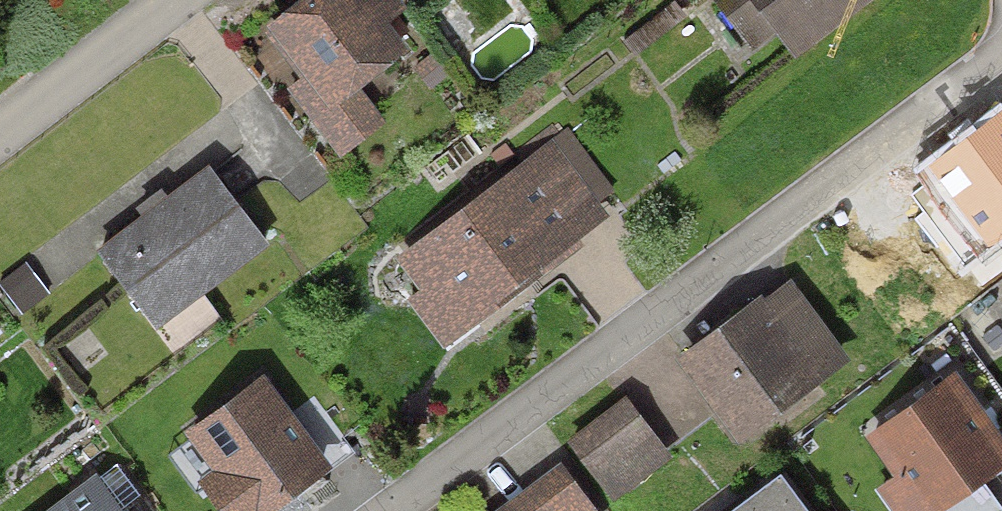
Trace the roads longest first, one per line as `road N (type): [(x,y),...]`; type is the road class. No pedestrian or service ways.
road 1 (residential): [(379,510),(1001,56)]
road 2 (residential): [(177,0),(0,135)]

